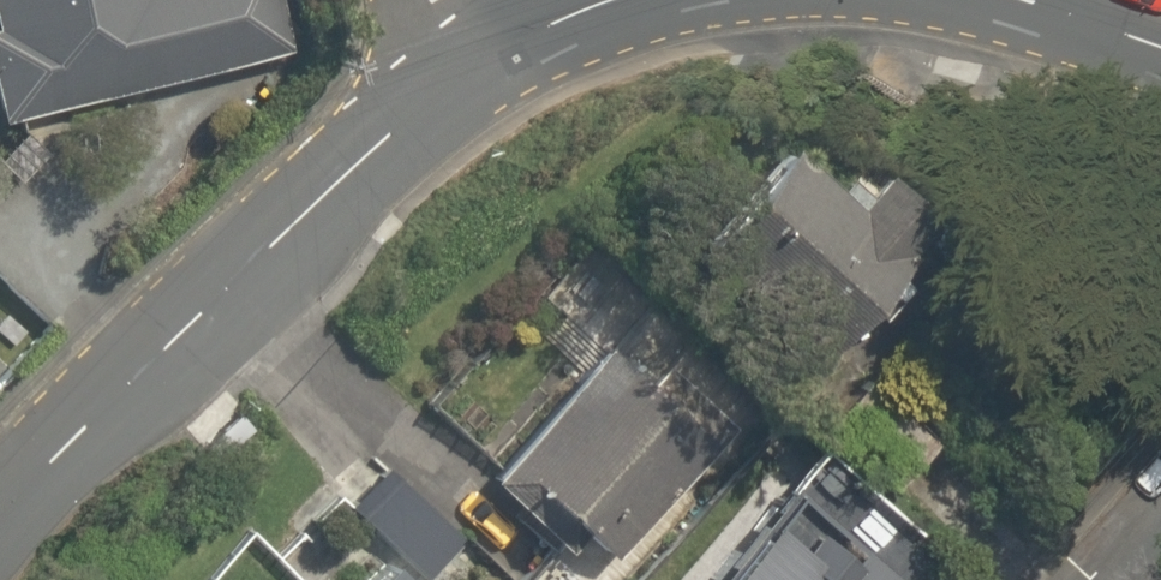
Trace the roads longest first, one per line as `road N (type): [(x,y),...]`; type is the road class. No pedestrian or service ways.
road 1 (tertiary): [(449,87),(376,146),(0,511)]
road 2 (tertiary): [(607,0),(449,87)]
road 3 (tertiary): [(1160,44),(1023,0)]

